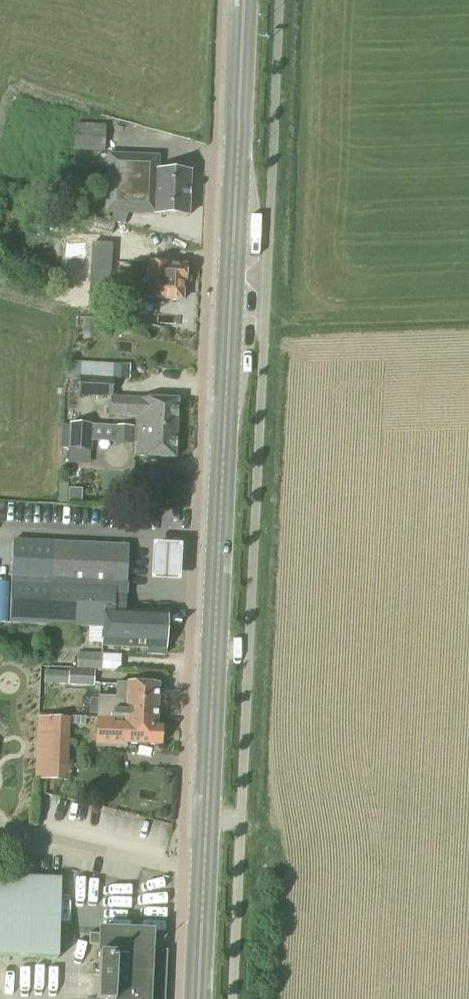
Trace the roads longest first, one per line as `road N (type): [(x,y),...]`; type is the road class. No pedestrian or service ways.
road 1 (primary): [(206,880),(250,0)]
road 2 (unclassified): [(206,880),(0,830)]

